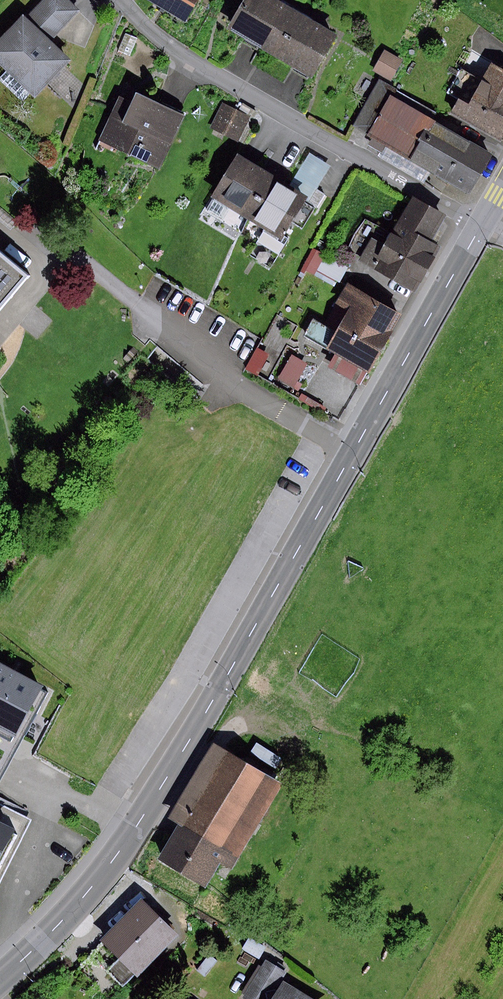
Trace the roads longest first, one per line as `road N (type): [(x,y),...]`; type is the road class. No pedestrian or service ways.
road 1 (tertiary): [(0,980),(61,922),(147,813),(485,221)]
road 2 (residential): [(120,0),(214,76),(485,221)]

